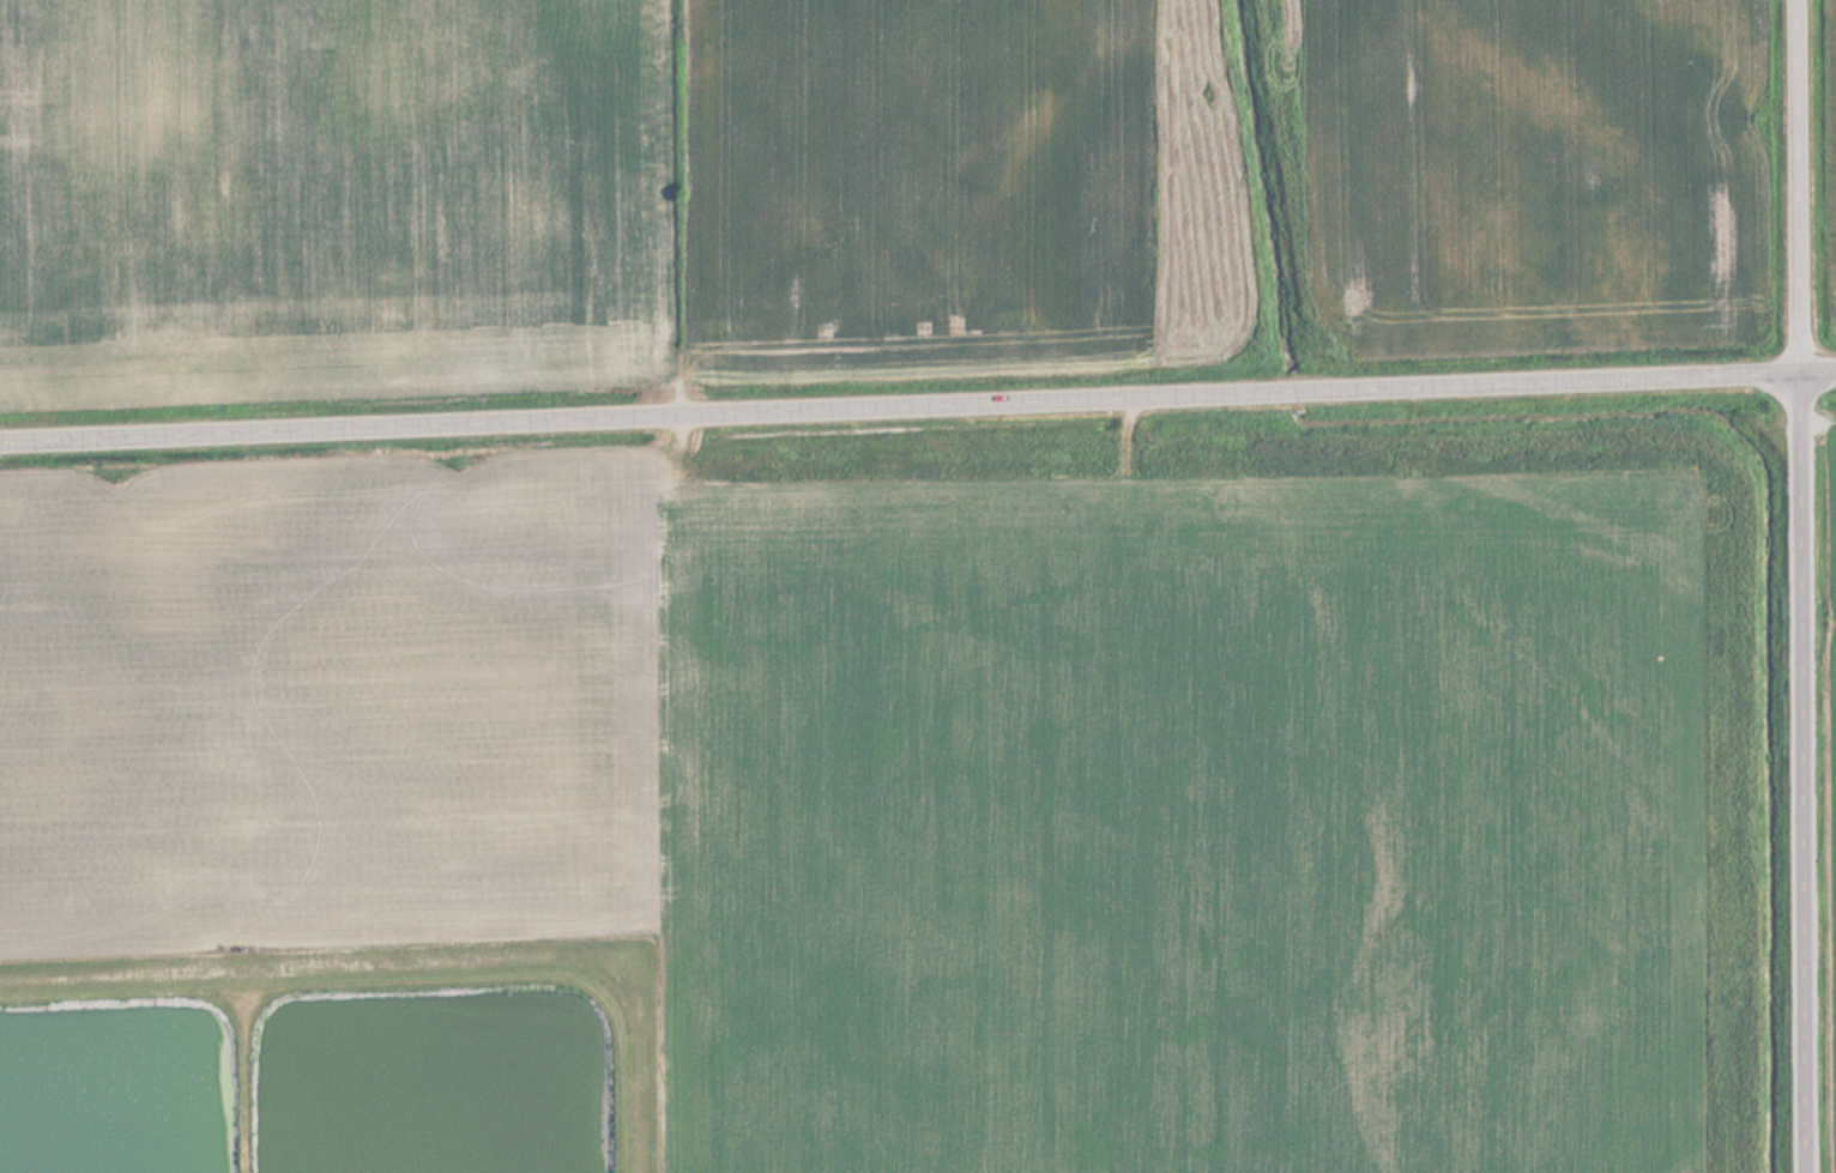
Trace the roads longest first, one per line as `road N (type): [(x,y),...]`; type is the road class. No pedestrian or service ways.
road 1 (residential): [(0,442),(1835,374)]
road 2 (residential): [(1807,1172),(1799,0)]

